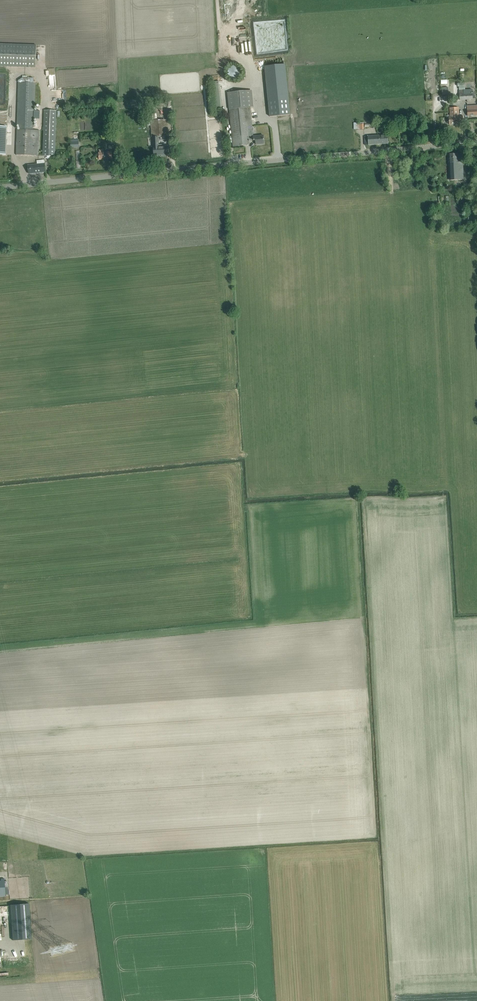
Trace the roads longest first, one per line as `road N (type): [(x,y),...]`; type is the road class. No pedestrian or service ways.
road 1 (unclassified): [(0,187),(476,142)]

